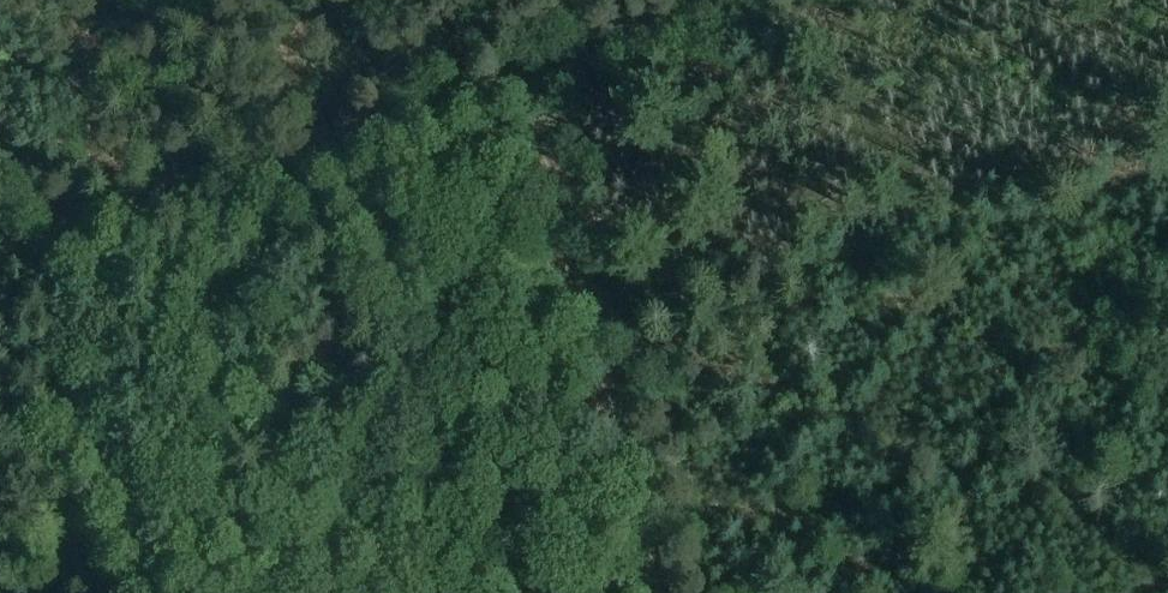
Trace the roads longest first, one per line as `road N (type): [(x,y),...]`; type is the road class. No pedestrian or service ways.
road 1 (track): [(521,82),(658,592)]
road 2 (track): [(0,249),(270,162)]
road 3 (track): [(270,162),(521,82)]
road 4 (track): [(521,82),(732,0)]
road 5 (track): [(267,0),(270,162)]

